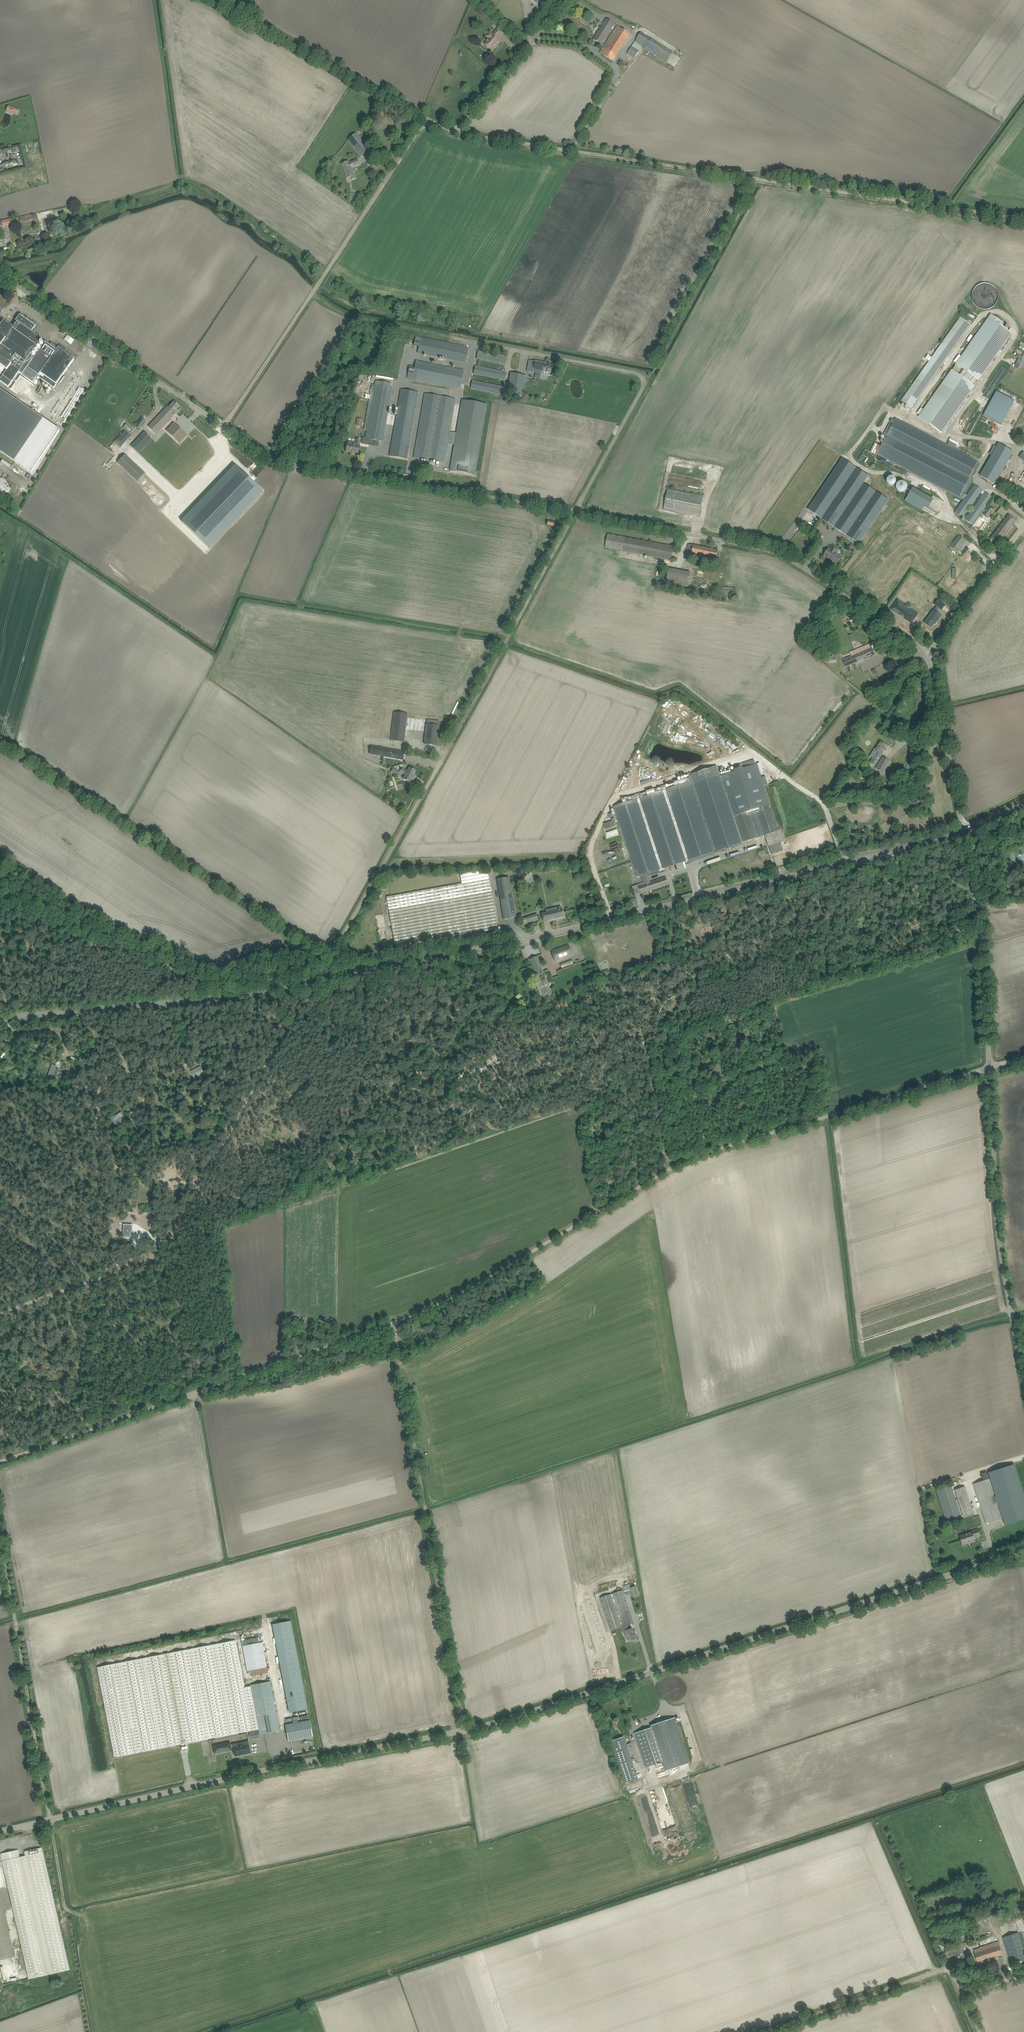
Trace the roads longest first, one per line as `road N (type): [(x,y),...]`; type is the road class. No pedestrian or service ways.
road 1 (unclassified): [(0,1464),(416,1315),(696,1156),(989,1068)]
road 2 (unclassified): [(0,1833),(461,1736),(1023,1557)]
road 3 (tertiary): [(963,831),(557,932),(330,977)]
road 4 (unclassified): [(575,512),(284,465),(0,277)]
road 5 (track): [(455,129),(1023,219)]
road 6 (track): [(392,1324),(483,1848)]
road 7 (track): [(0,1315),(162,1251),(315,984)]
road 8 (unclassified): [(211,0),(452,129),(569,0)]
road 9 (unclassified): [(928,654),(771,552),(575,512)]
road 10 (track): [(223,430),(429,119)]
road 11 (tertiary): [(330,977),(216,998),(0,1018)]
road 12 (unclassified): [(575,512),(643,380),(473,344)]
road 13 (unclassified): [(1023,1378),(1004,1270),(989,1068)]
road 14 (track): [(0,1528),(51,1822)]
road 15 (track): [(439,761),(575,512)]
road 16 (unclassified): [(330,977),(332,954),(439,761)]
road 17 (unclassified): [(989,1068),(982,930),(963,831)]
road 18 (track): [(950,1971),(765,2031)]
road 19 (unclassified): [(963,831),(928,654)]
road 20 (unclassified): [(928,654),(1023,525)]
road 21 (track): [(672,1167),(649,1047)]

